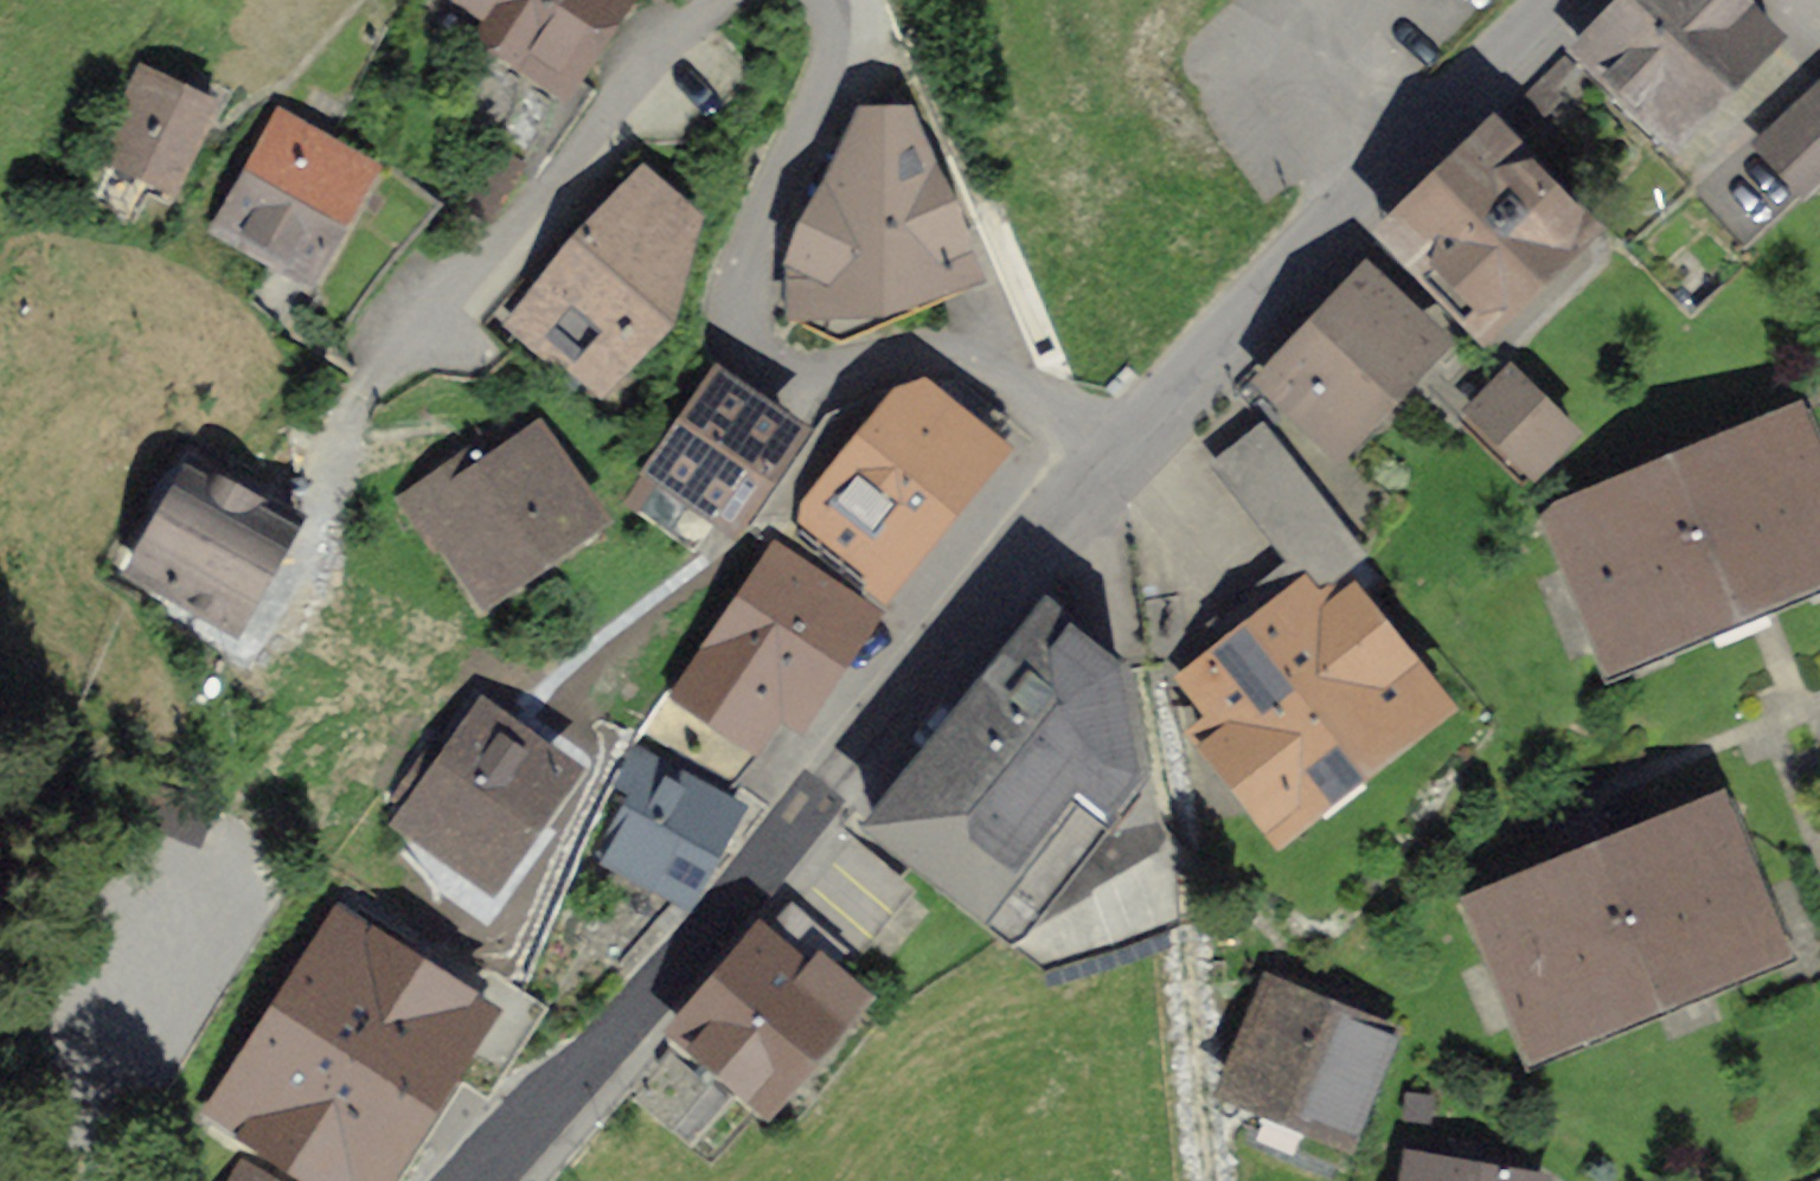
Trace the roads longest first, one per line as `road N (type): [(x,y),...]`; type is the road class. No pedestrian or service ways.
road 1 (tertiary): [(1552,0),(1106,442),(479,1180)]

